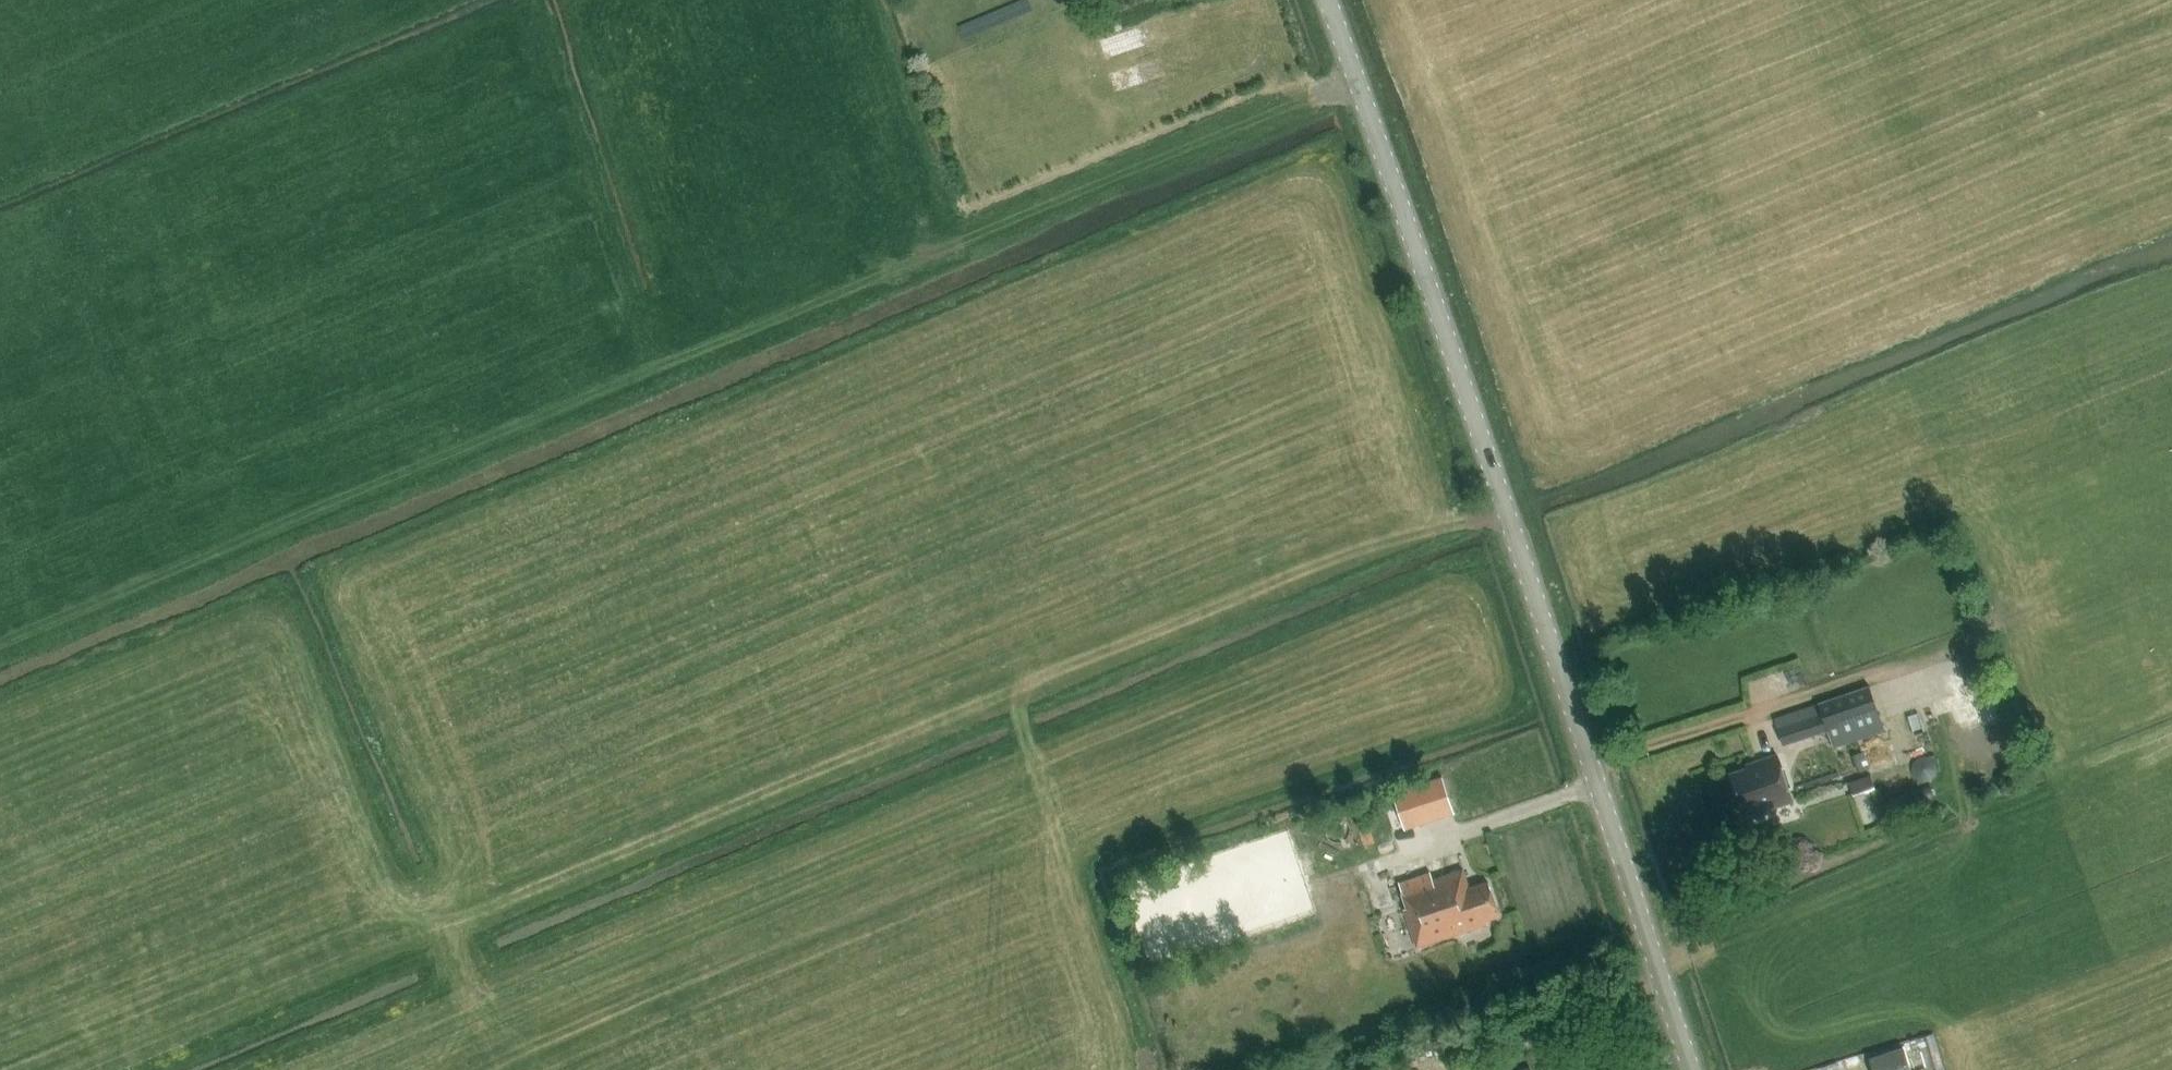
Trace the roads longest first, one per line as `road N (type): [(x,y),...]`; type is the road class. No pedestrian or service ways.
road 1 (tertiary): [(1692,1069),(1326,0)]

